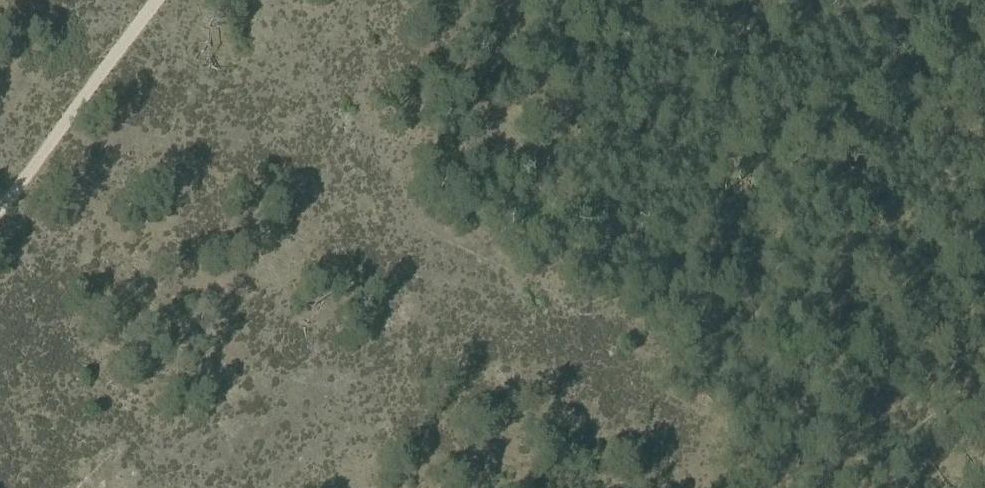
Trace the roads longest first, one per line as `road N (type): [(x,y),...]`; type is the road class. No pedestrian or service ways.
road 1 (track): [(155,0),(0,206)]

